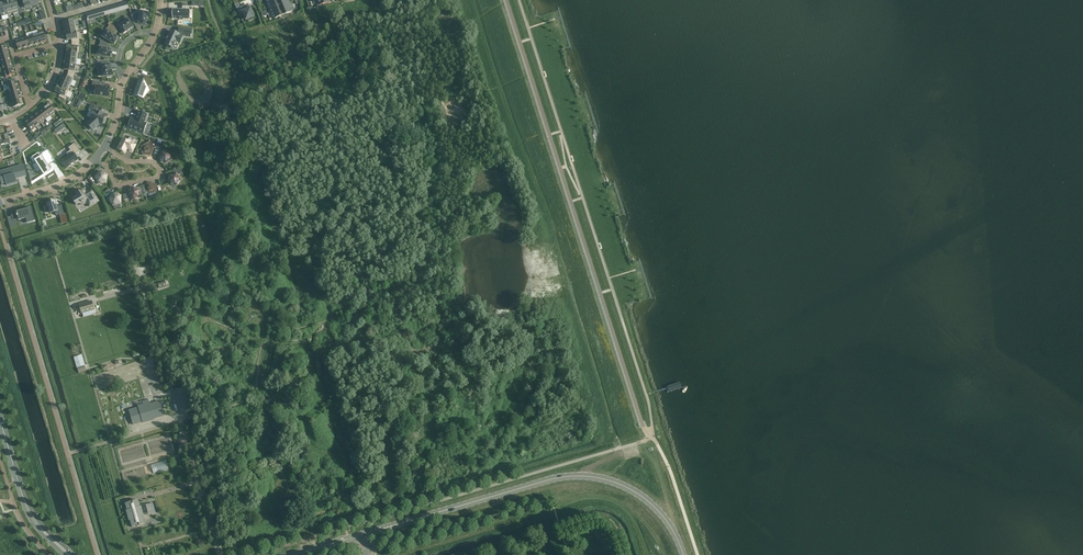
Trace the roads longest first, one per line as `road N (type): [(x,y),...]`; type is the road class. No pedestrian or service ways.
road 1 (tertiary): [(683,554),(642,497),(576,476),(361,535)]
road 2 (residential): [(106,145),(162,173),(116,185),(95,158)]

